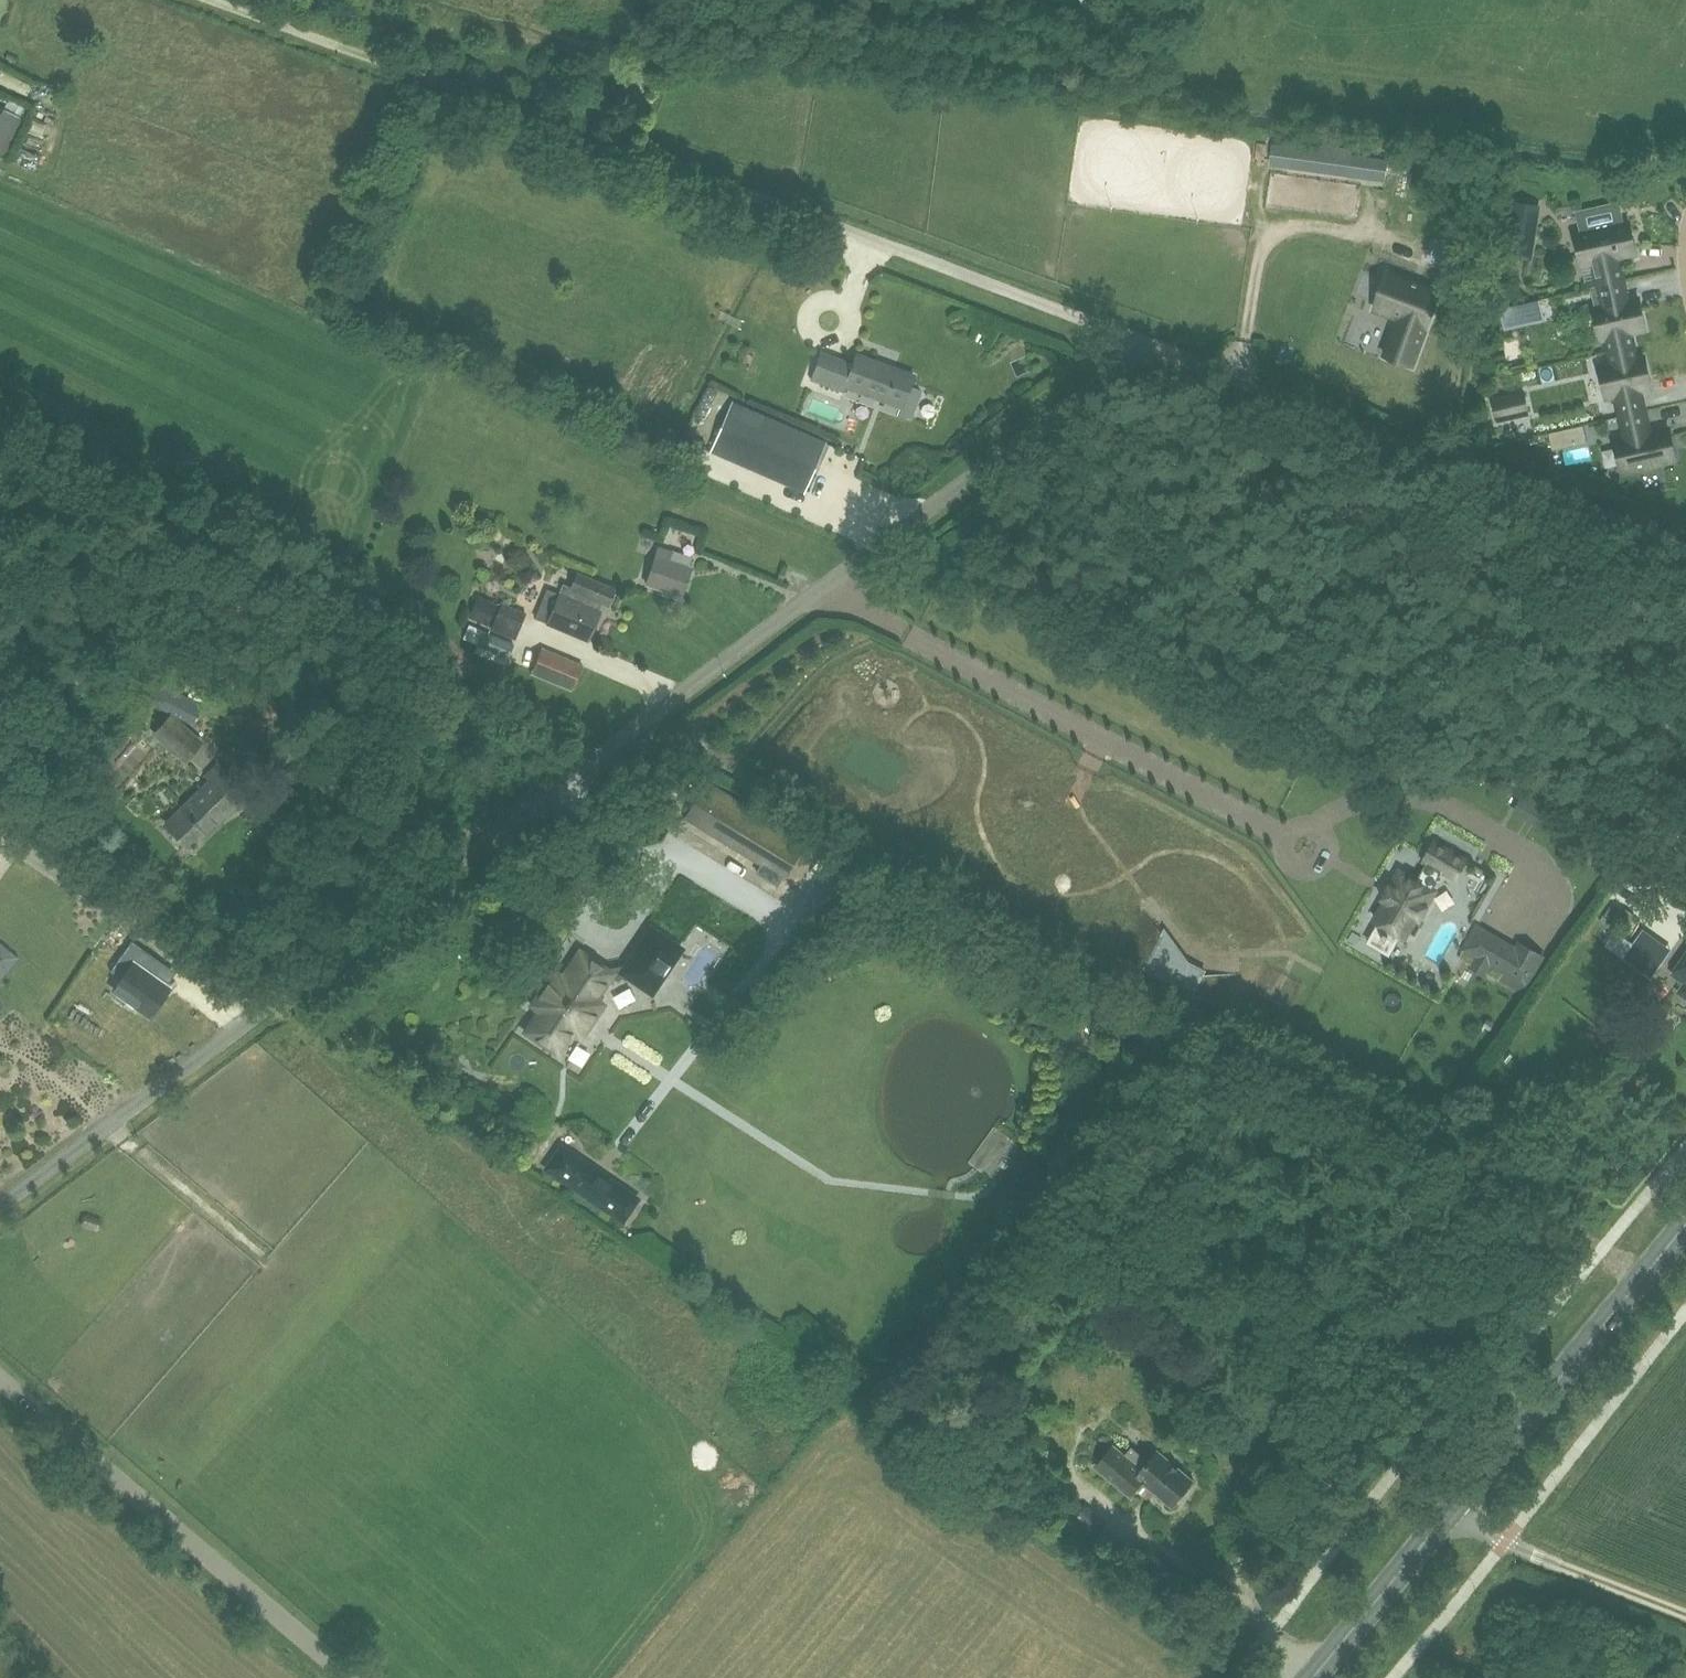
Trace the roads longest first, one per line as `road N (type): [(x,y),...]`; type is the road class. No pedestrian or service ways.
road 1 (track): [(1685,549),(217,0)]
road 2 (unclassified): [(0,1201),(1147,344)]
road 3 (secondary): [(1316,1677),(1685,1225)]
road 4 (unclassified): [(351,1677),(0,1376)]
road 5 (track): [(1455,1507),(1505,1543),(1685,1612)]

